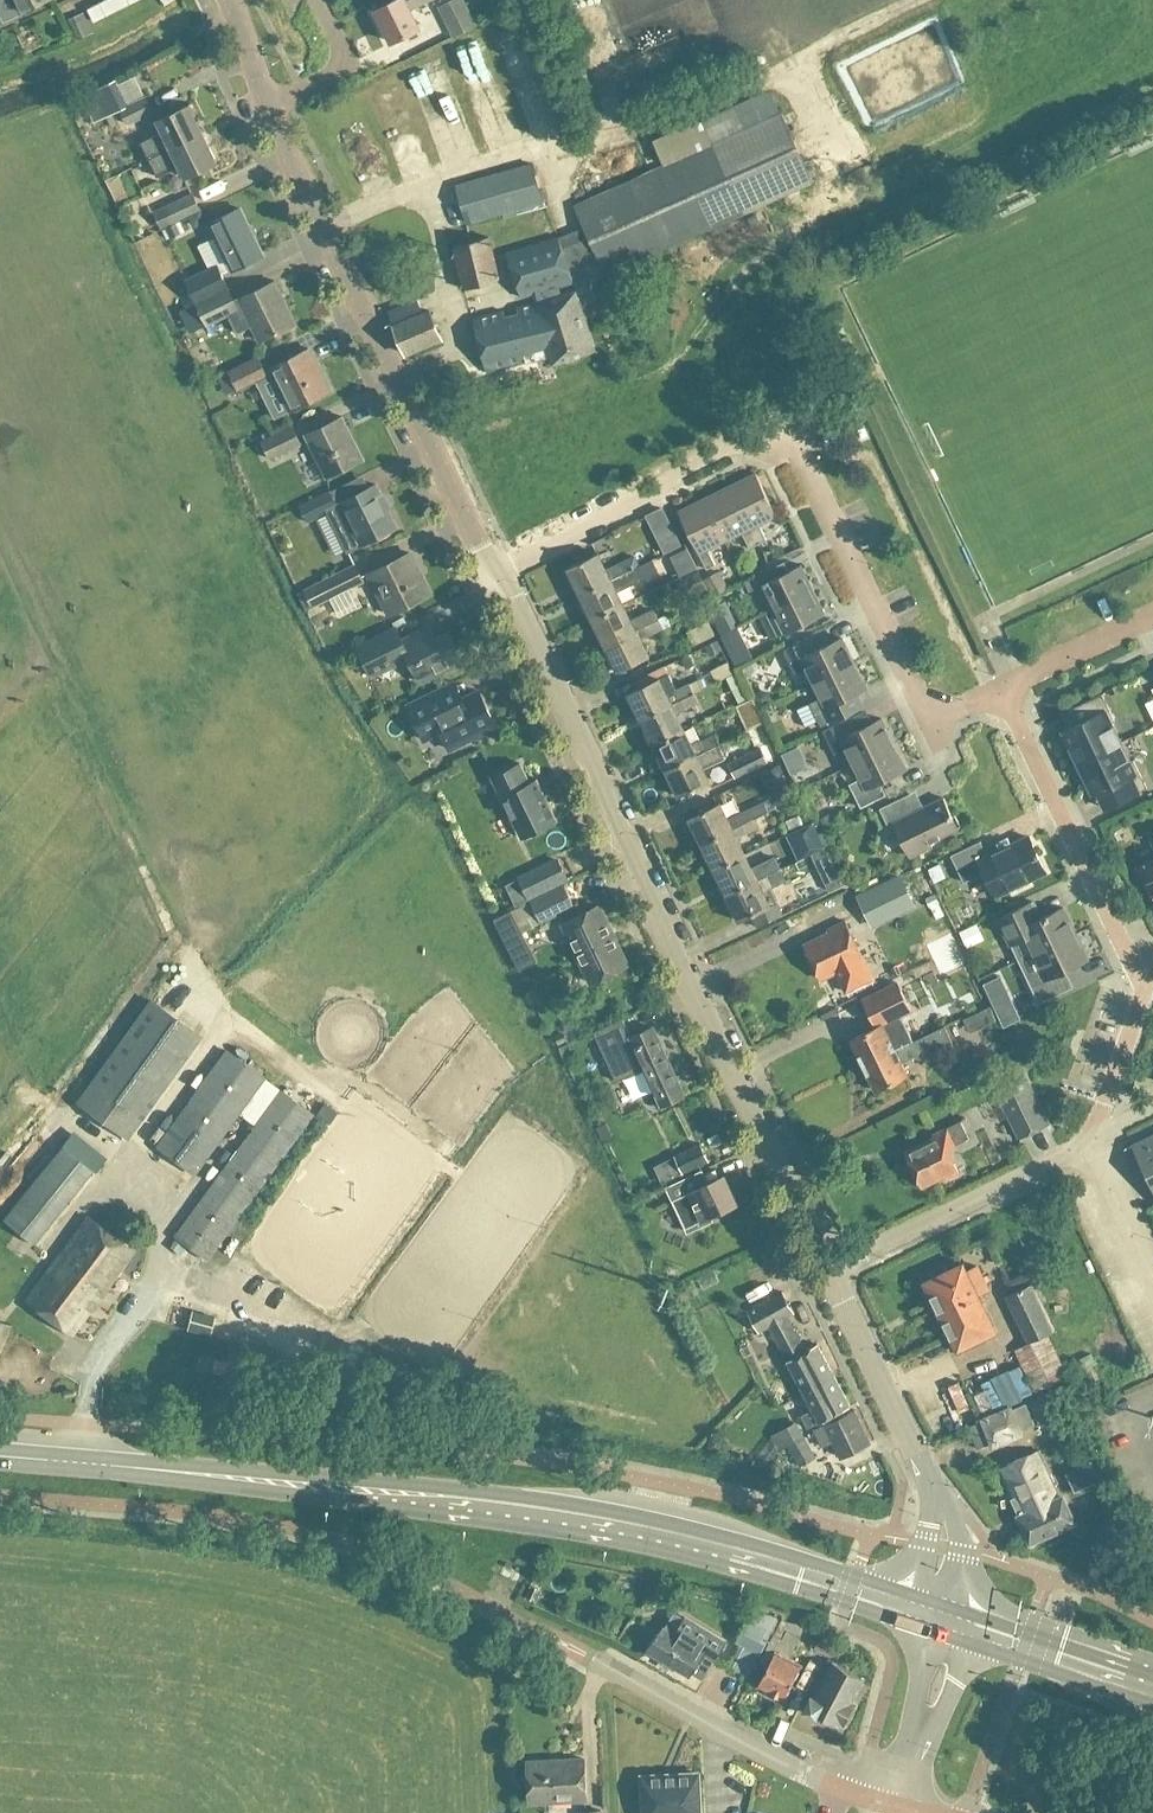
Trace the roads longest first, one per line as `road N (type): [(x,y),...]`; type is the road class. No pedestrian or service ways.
road 1 (primary): [(939,1618),(732,1553),(591,1522),(0,1455)]
road 2 (tertiary): [(831,1271),(498,570)]
road 3 (residential): [(1004,691),(929,724),(790,436),(768,446),(733,440),(677,466),(655,493),(498,570)]
road 4 (tertiary): [(498,570),(476,545),(266,102)]
road 5 (residential): [(831,1271),(1090,1142),(1152,984)]
road 6 (tertiary): [(939,1618),(942,1511),(831,1271)]
road 7 (residential): [(895,1807),(815,1778),(576,1652)]
road 8 (residential): [(1152,984),(1123,951),(1004,691)]
road 9 (primary): [(1152,1689),(939,1618)]
road 10 (unclassified): [(895,1807),(931,1697),(939,1618)]
road 11 (residential): [(1004,691),(1152,617)]
road 12 (residential): [(266,102),(350,62),(319,0)]

